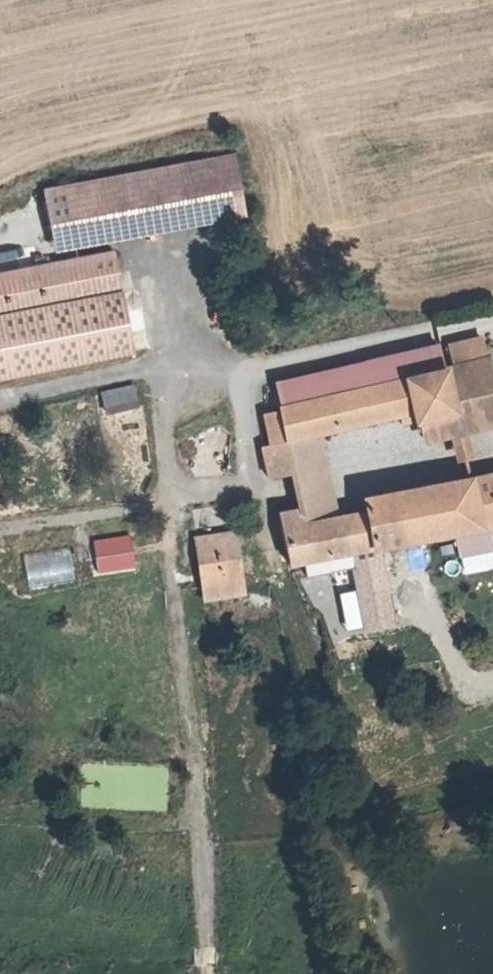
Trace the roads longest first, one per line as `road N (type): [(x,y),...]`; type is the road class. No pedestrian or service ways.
road 1 (track): [(9,393),(195,364),(246,373),(463,327),(492,347)]

